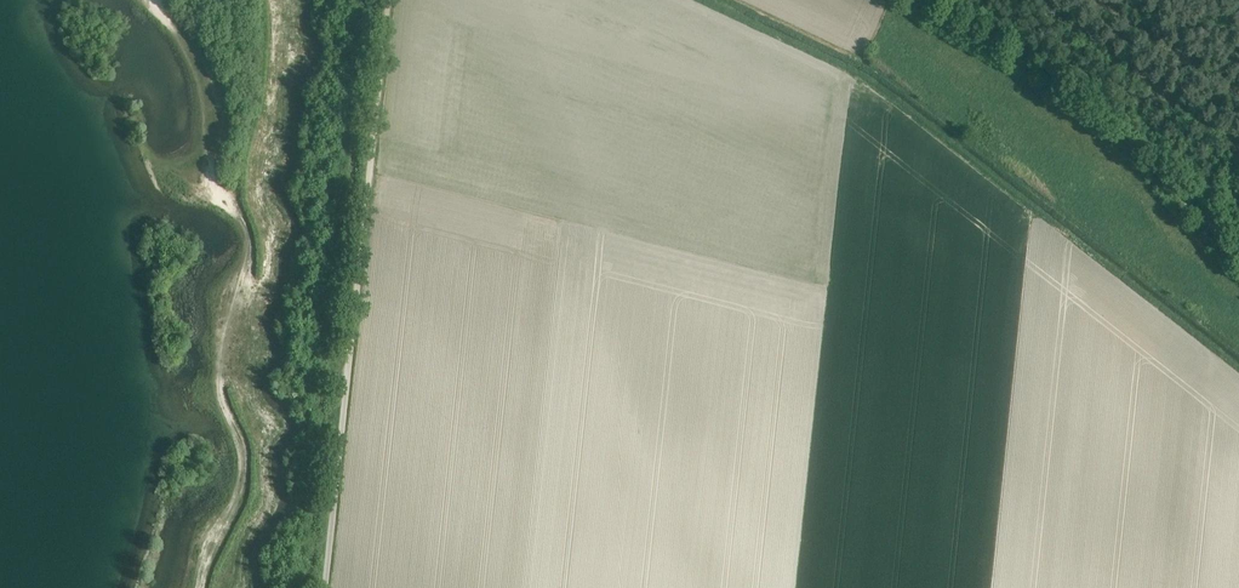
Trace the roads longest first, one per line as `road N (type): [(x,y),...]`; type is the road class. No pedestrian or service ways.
road 1 (unclassified): [(322,587),(386,0)]
road 2 (track): [(1238,256),(1094,113),(916,0)]

